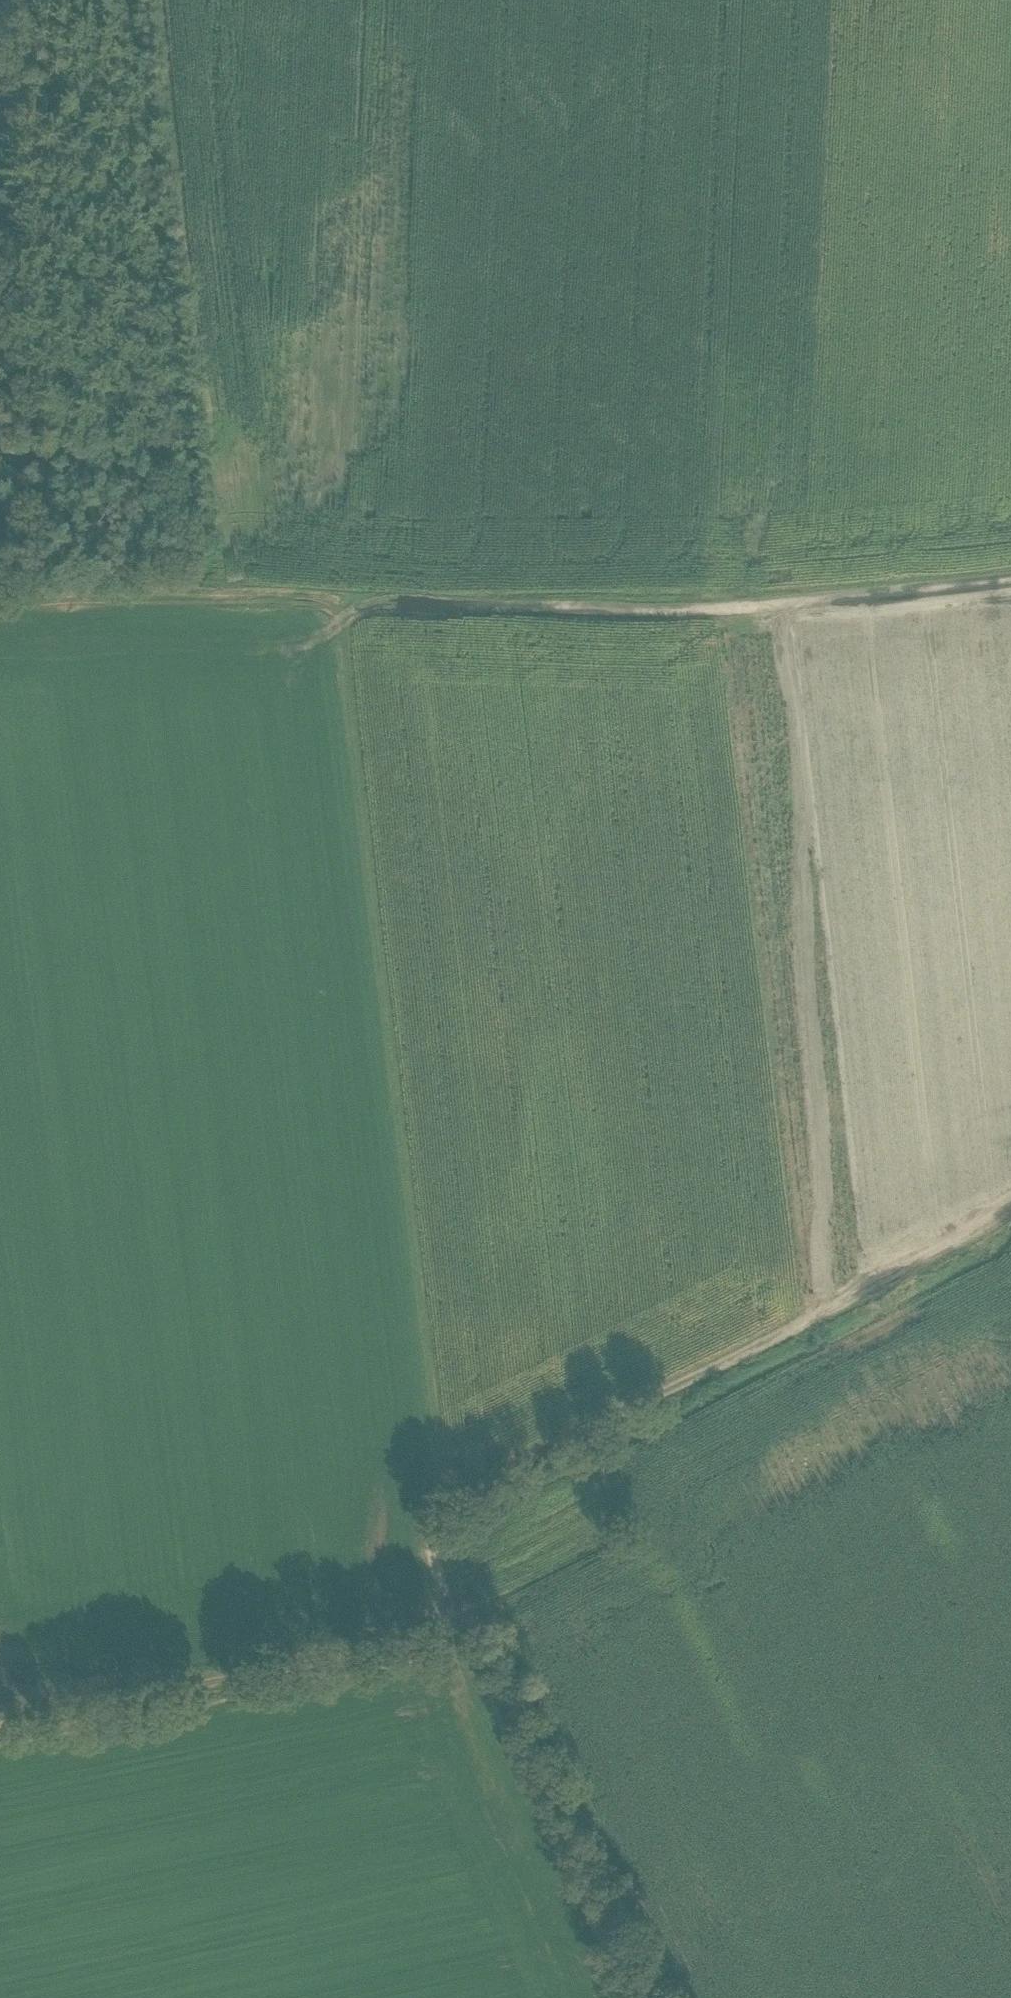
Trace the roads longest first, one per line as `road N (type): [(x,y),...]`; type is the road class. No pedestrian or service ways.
road 1 (track): [(0,1730),(429,1638),(445,1624),(444,1501),(1010,1210)]
road 2 (track): [(0,603),(164,595),(591,610),(1010,572)]

